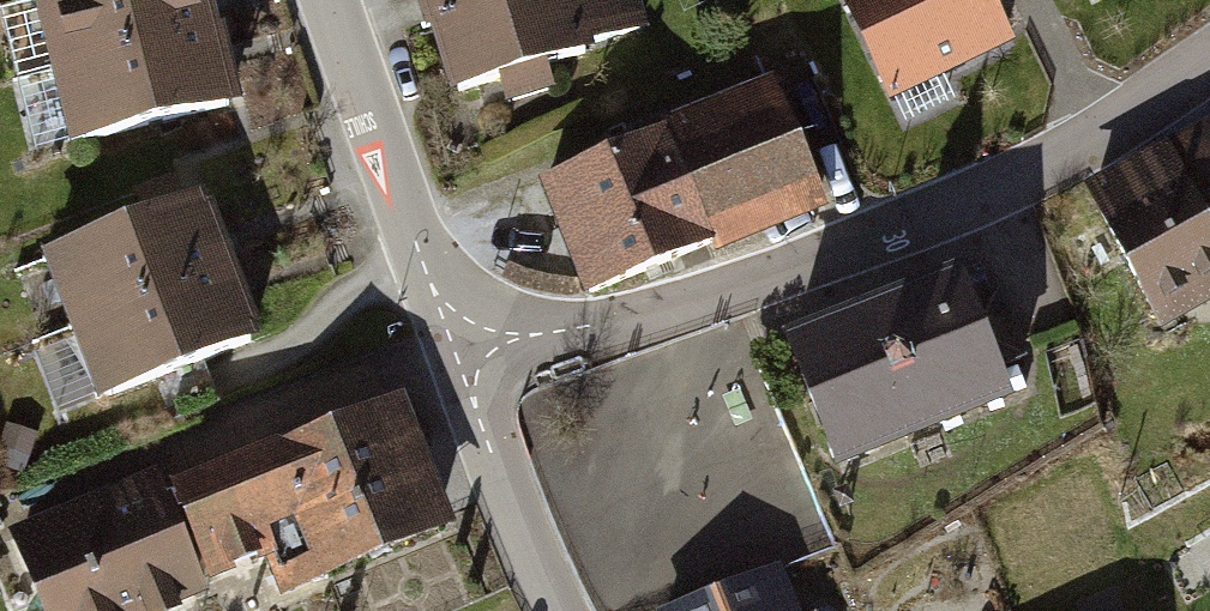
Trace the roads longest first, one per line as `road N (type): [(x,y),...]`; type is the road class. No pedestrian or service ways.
road 1 (residential): [(1209,61),(1027,178),(738,290),(607,324),(451,344)]
road 2 (tertiary): [(451,344),(331,0)]
road 3 (tertiary): [(556,610),(451,344)]

